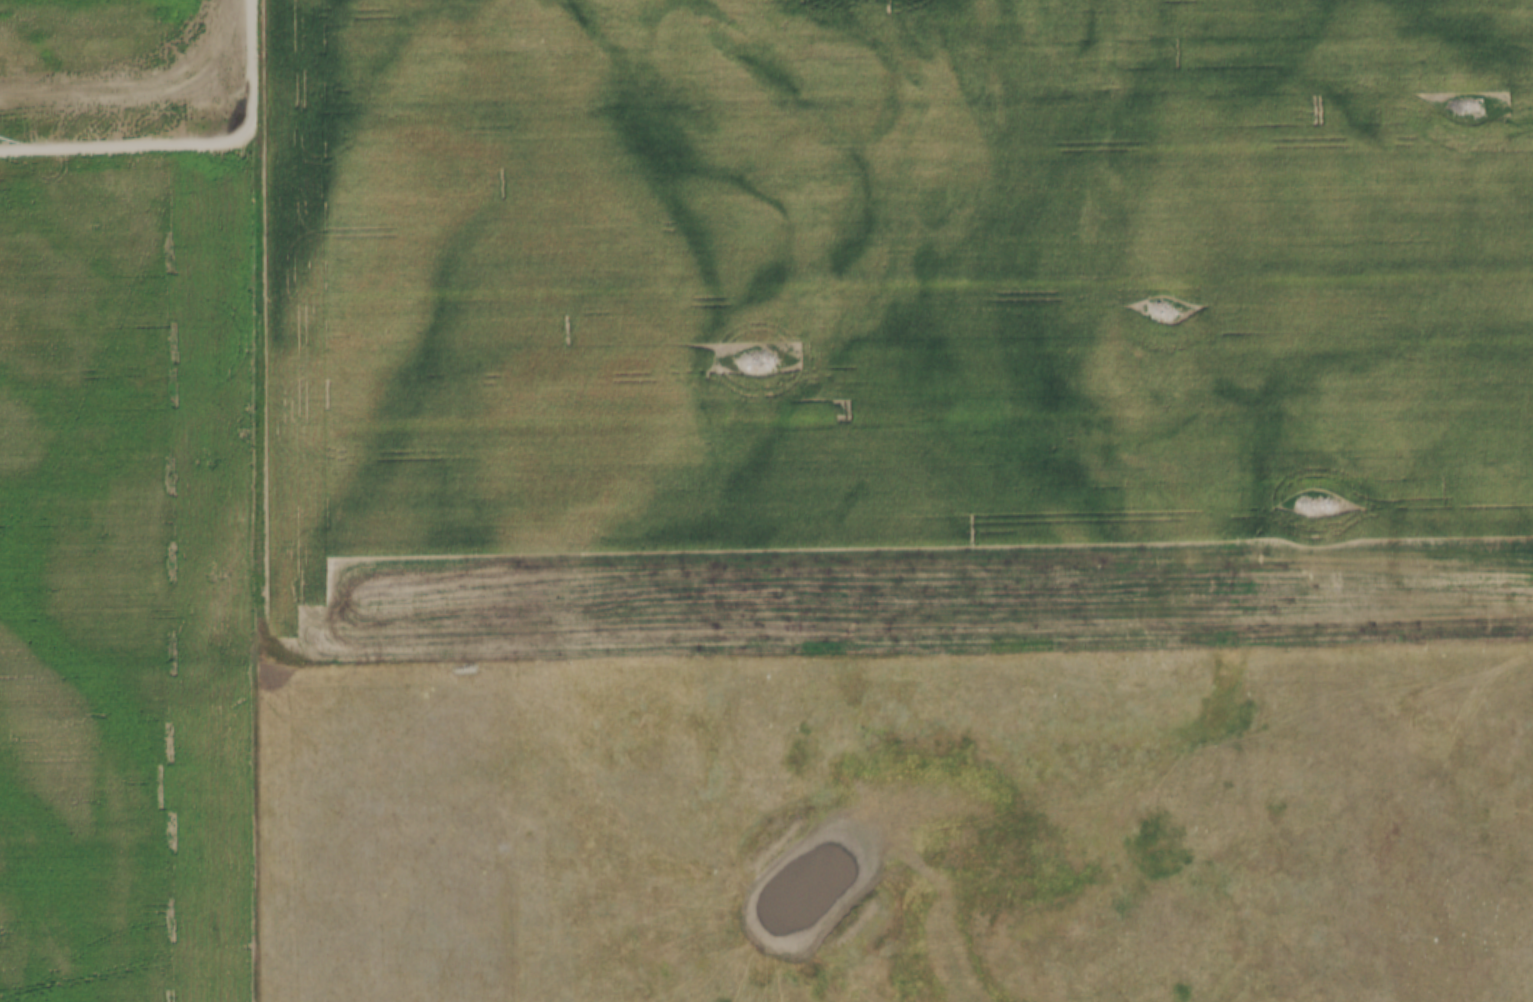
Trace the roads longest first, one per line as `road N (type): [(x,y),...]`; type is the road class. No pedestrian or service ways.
road 1 (track): [(0,671),(203,664),(265,649),(651,634),(1532,613)]
road 2 (track): [(261,0),(265,649)]

